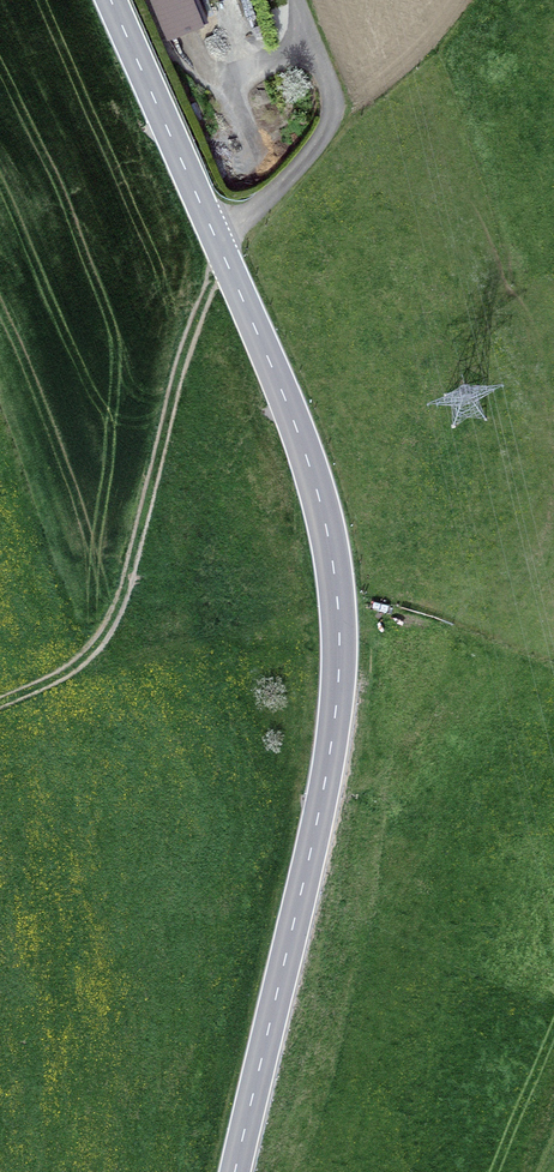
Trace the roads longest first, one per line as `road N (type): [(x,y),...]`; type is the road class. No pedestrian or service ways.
road 1 (secondary): [(216,238),(305,447),(324,512),(339,627),(329,761),(236,1171)]
road 2 (track): [(223,256),(116,616),(72,676),(0,707)]
road 3 (unclassified): [(216,238),(310,165),(334,124),(330,79),(299,0)]
road 4 (secondary): [(113,0),(216,238)]

